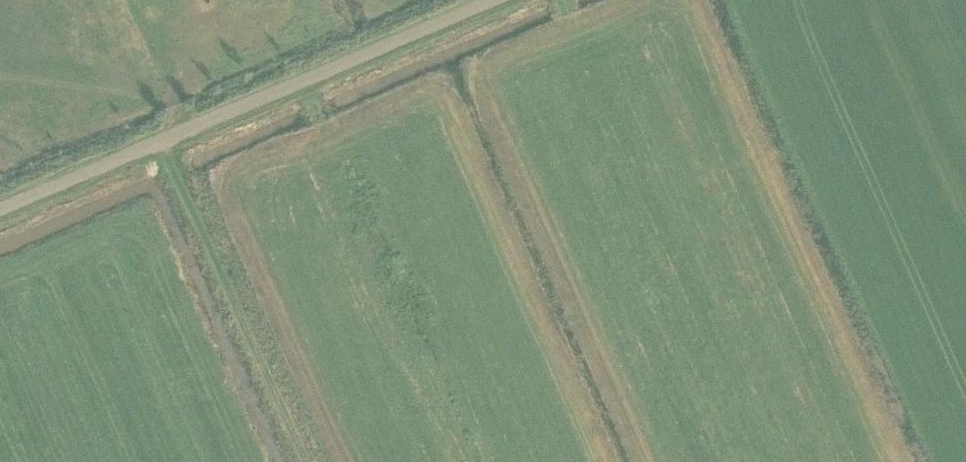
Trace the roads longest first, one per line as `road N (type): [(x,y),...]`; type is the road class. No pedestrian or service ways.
road 1 (unclassified): [(0,208),(494,0)]
road 2 (track): [(159,141),(303,461)]

